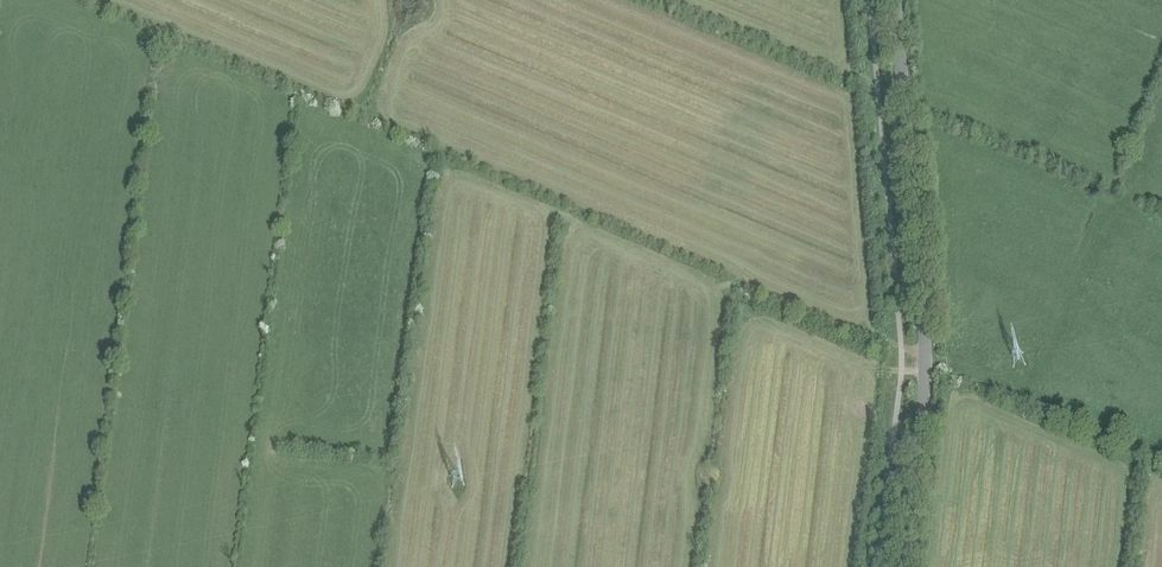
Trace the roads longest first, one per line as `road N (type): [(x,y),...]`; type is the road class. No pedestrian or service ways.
road 1 (tertiary): [(903,566),(924,366),(890,0)]

